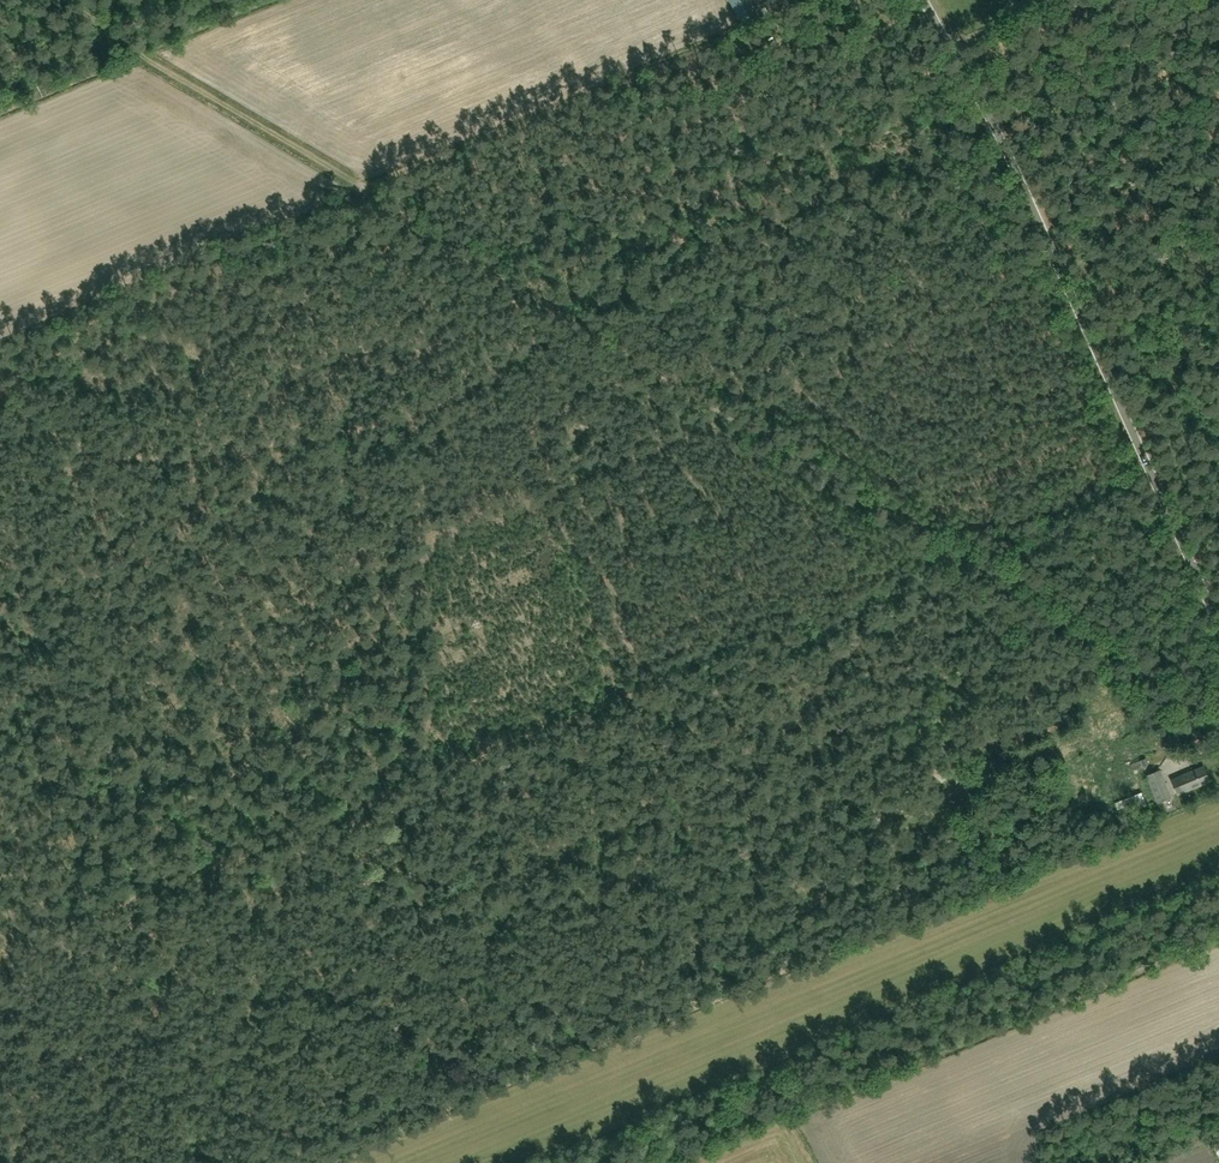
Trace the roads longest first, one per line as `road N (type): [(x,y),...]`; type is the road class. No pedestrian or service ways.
road 1 (unclassified): [(1218,632),(1066,282),(922,0)]
road 2 (track): [(949,50),(1069,0)]

